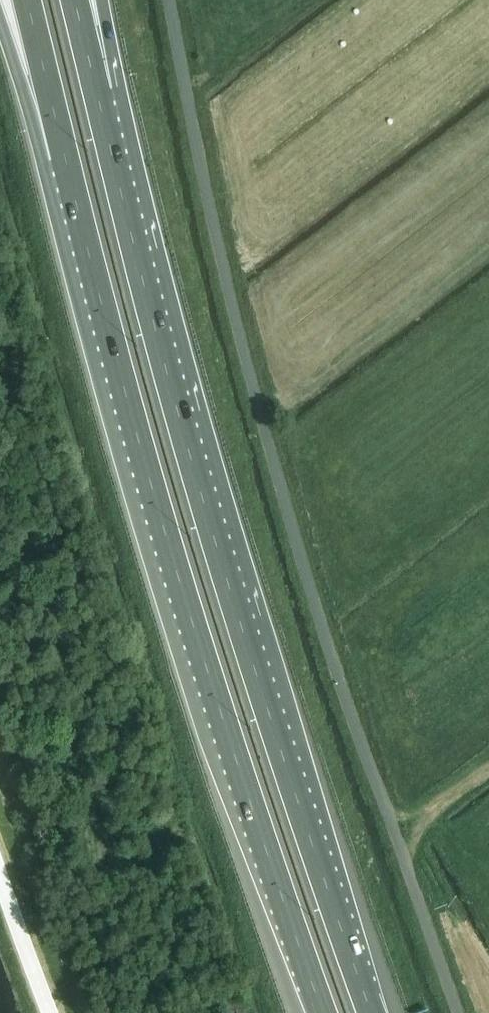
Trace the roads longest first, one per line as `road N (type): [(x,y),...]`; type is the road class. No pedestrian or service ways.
road 1 (motorway): [(373,1012),(193,468),(99,94)]
road 2 (motorway): [(66,162),(145,463),(322,1012)]
road 3 (motorway): [(0,2),(66,162)]
road 4 (motorway): [(27,0),(66,162)]

